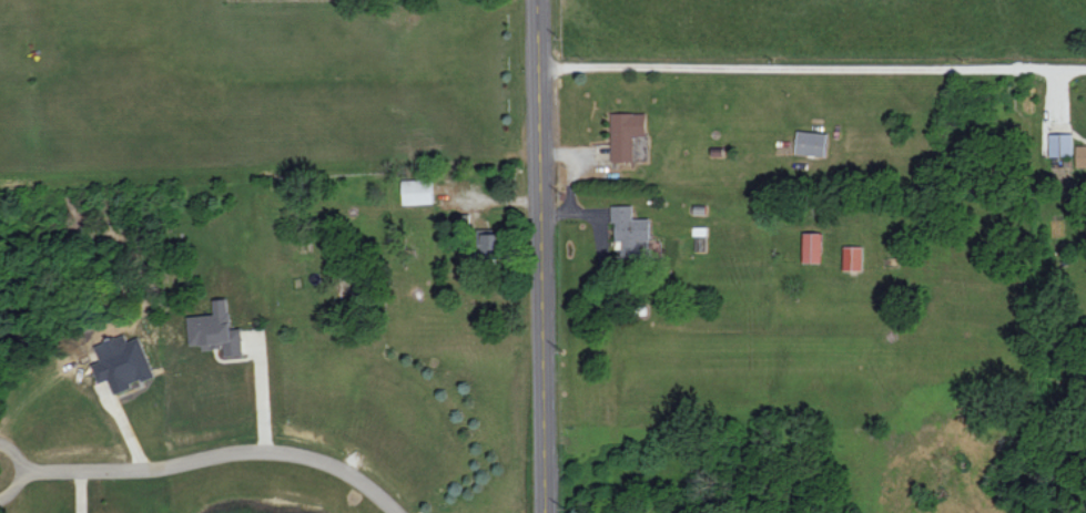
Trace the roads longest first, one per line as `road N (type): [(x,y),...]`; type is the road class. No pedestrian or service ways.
road 1 (residential): [(541,62),(1085,68)]
road 2 (secondary): [(547,512),(540,0)]

